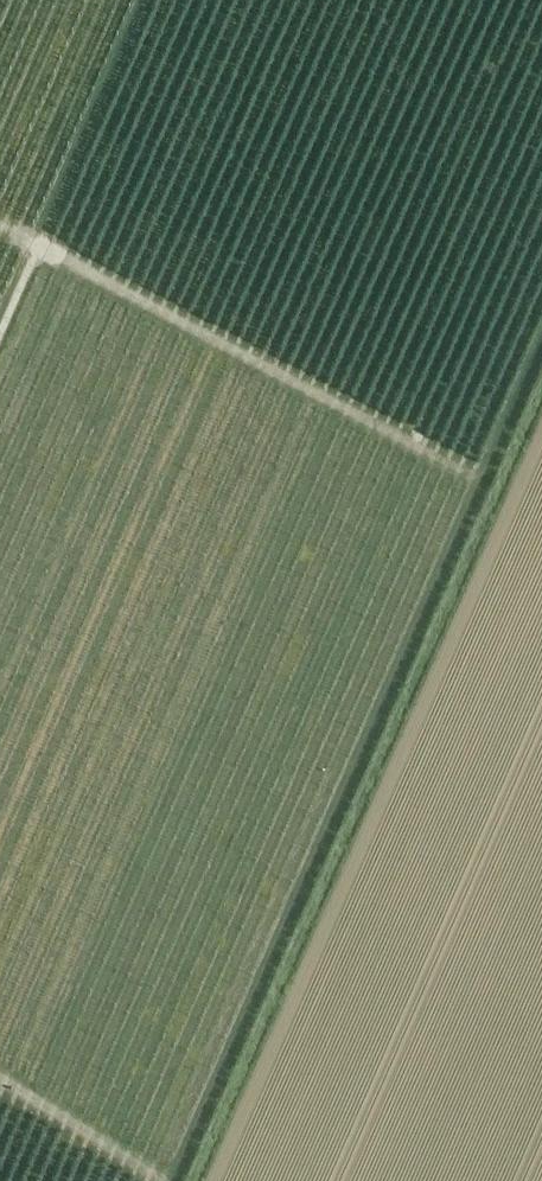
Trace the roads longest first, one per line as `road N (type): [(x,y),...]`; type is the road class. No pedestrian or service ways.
road 1 (track): [(0,1078),(163,1178)]

